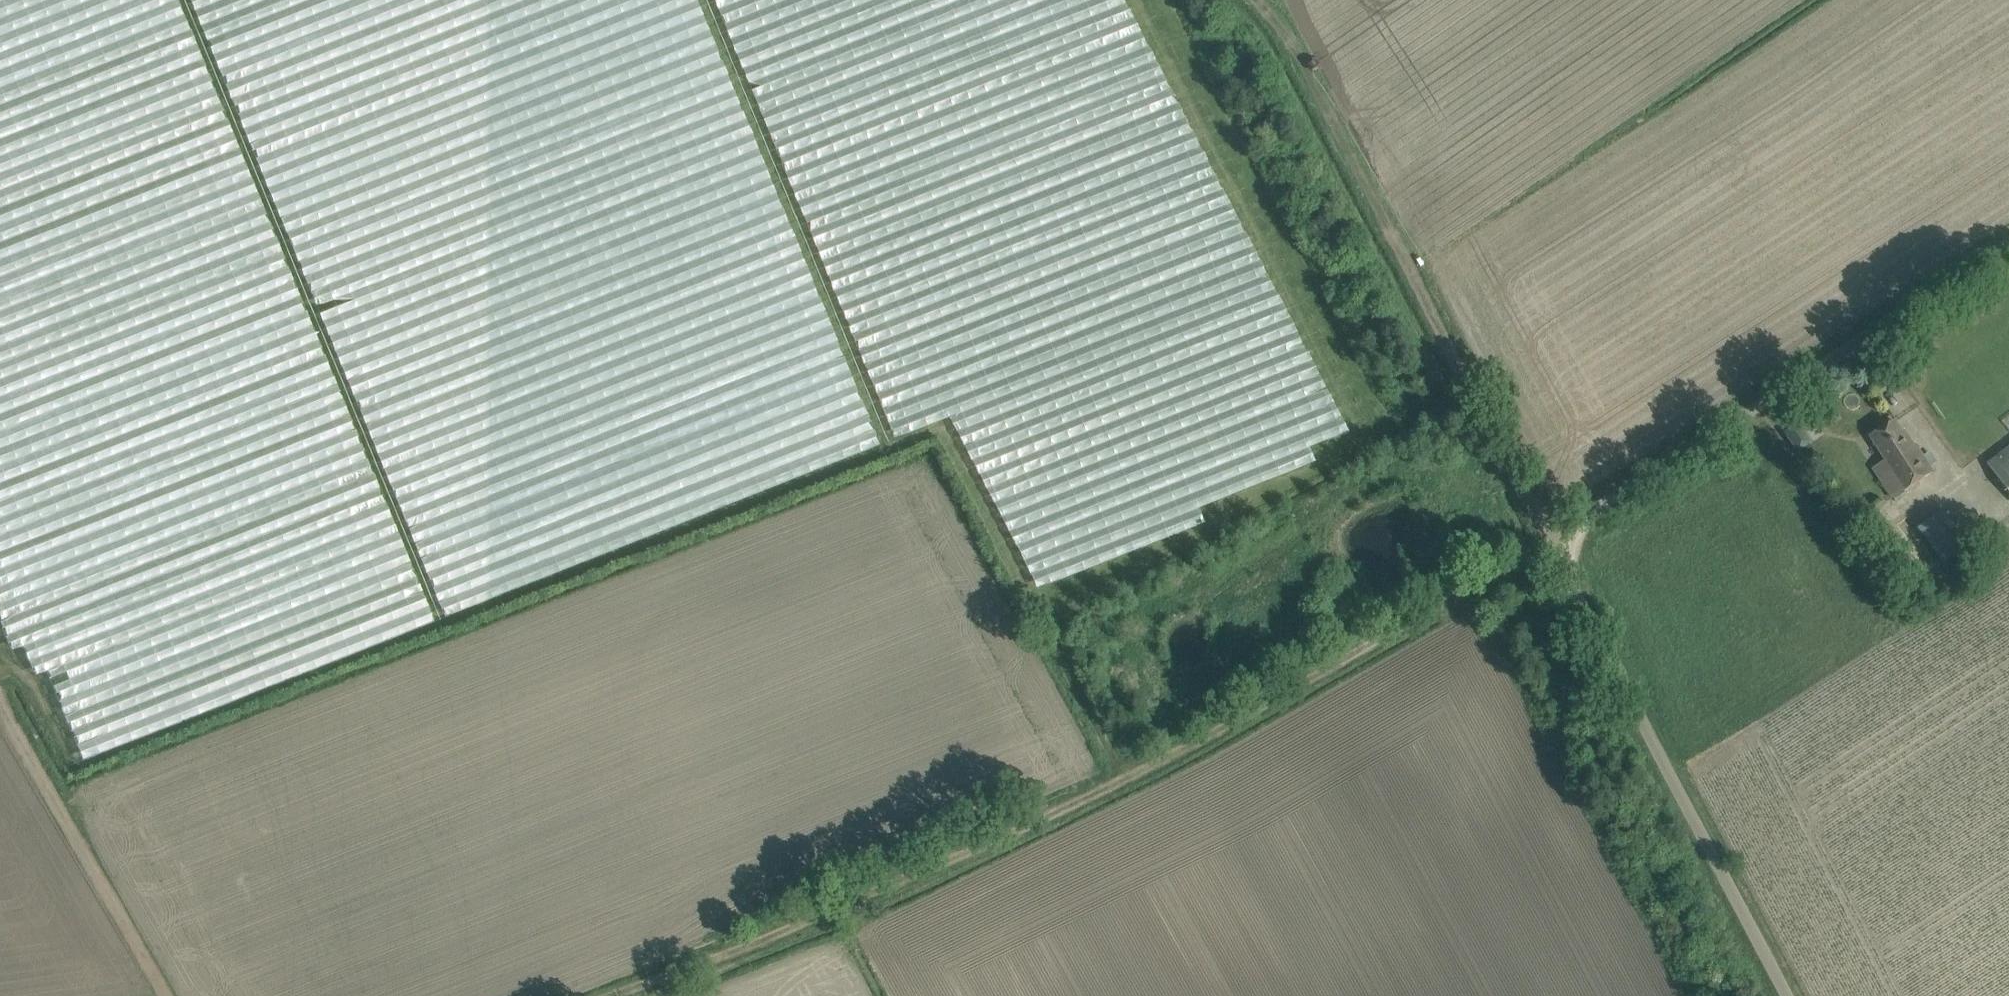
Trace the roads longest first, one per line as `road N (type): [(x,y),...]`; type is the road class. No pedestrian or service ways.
road 1 (track): [(1573,534),(1064,808),(850,903),(600,995)]
road 2 (unclassified): [(1785,995),(1579,604),(1567,556),(1573,534),(1603,504),(2008,244)]
road 3 (track): [(162,995),(0,728)]

